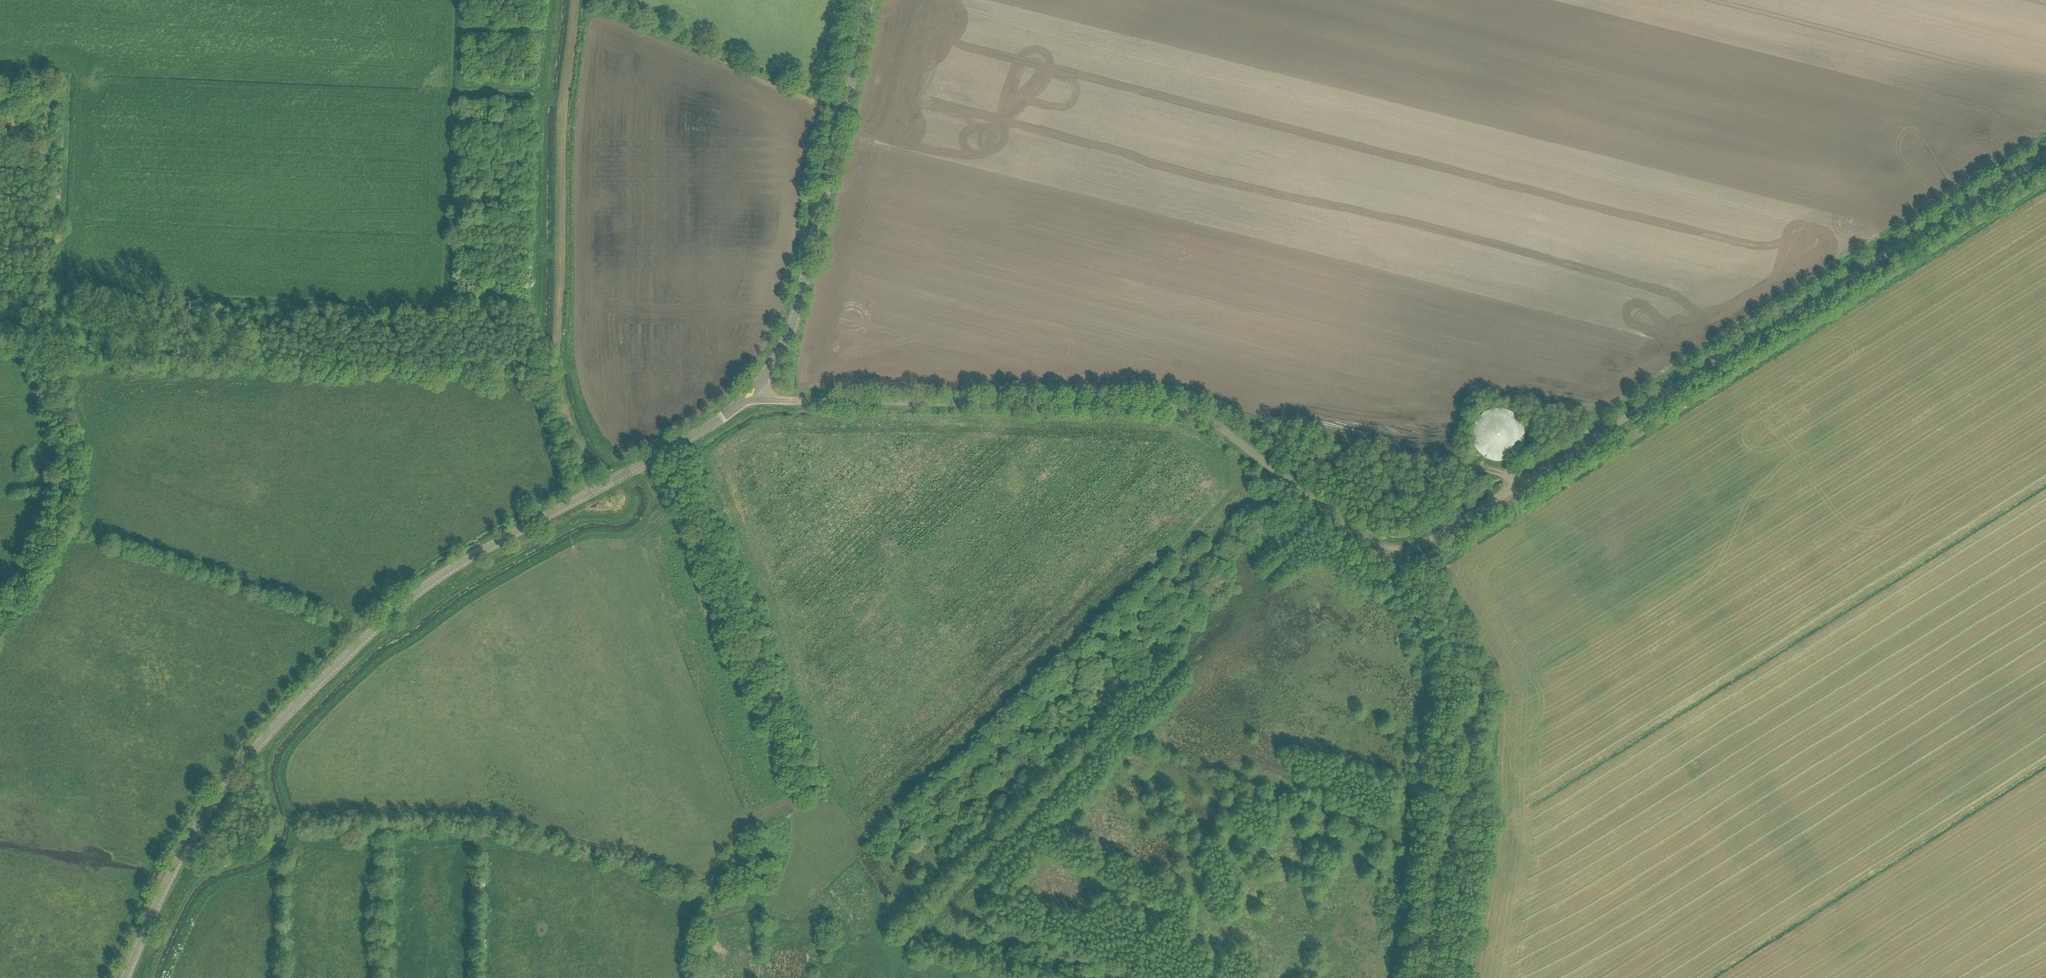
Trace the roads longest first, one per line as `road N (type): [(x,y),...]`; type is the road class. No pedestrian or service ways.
road 1 (unclassified): [(754,390),(772,400),(1180,410),(1215,424),(1364,538),(1413,549),(2045,154)]
road 2 (tertiary): [(754,390),(716,422),(453,568),(368,635),(220,791),(163,889),(124,977)]
road 3 (track): [(635,469),(653,498),(642,524),(577,540),(471,597),(387,652),(292,742),(281,767),(290,846),(280,862),(212,889),(192,910),(163,977)]
road 4 (track): [(573,0),(555,365),(569,431),(605,485)]
road 5 (track): [(1413,549),(1459,633),(1477,690),(1470,779),(1442,842),(1426,977)]
road 6 (tertiary): [(869,0),(799,303),(754,390)]

